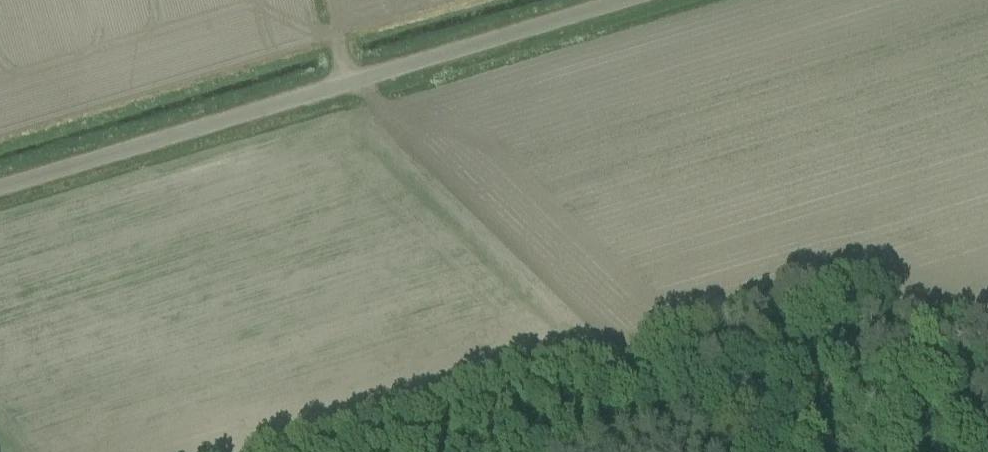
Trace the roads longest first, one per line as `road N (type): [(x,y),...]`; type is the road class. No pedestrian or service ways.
road 1 (unclassified): [(0,190),(598,0)]

